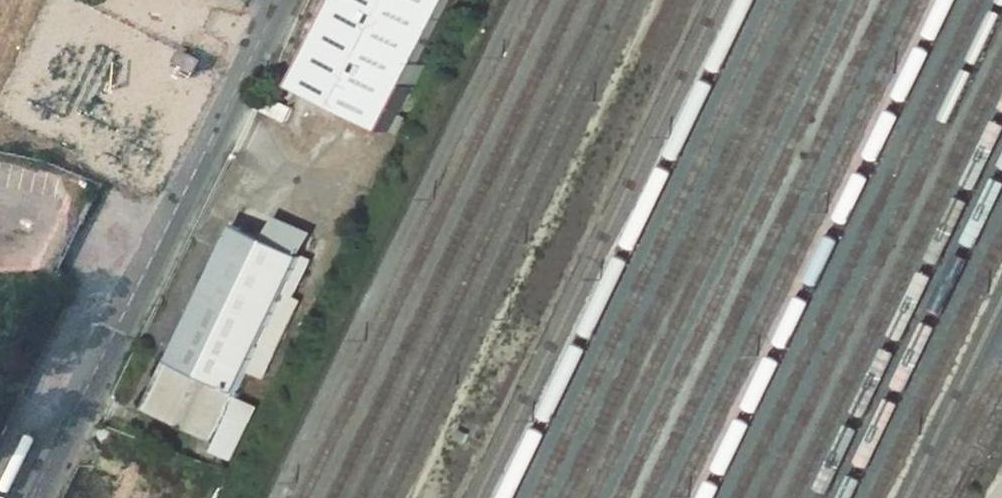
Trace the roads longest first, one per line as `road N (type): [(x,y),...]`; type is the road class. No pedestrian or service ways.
road 1 (unclassified): [(278,0),(29,497)]

